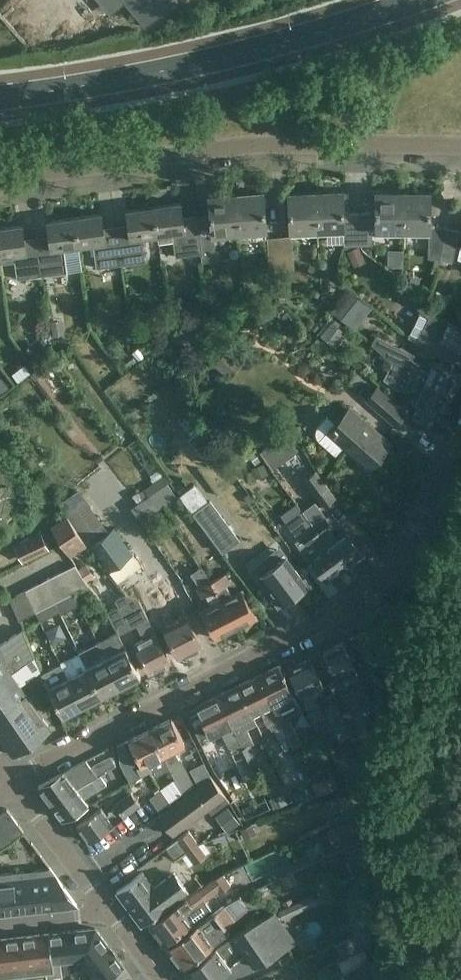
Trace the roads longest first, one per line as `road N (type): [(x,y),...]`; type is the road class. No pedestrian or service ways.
road 1 (residential): [(14,784),(366,598),(404,550),(460,441)]
road 2 (residential): [(460,145),(271,145),(0,180)]
road 3 (secondary): [(0,97),(206,61),(417,0)]
road 4 (residential): [(112,917),(14,784)]

